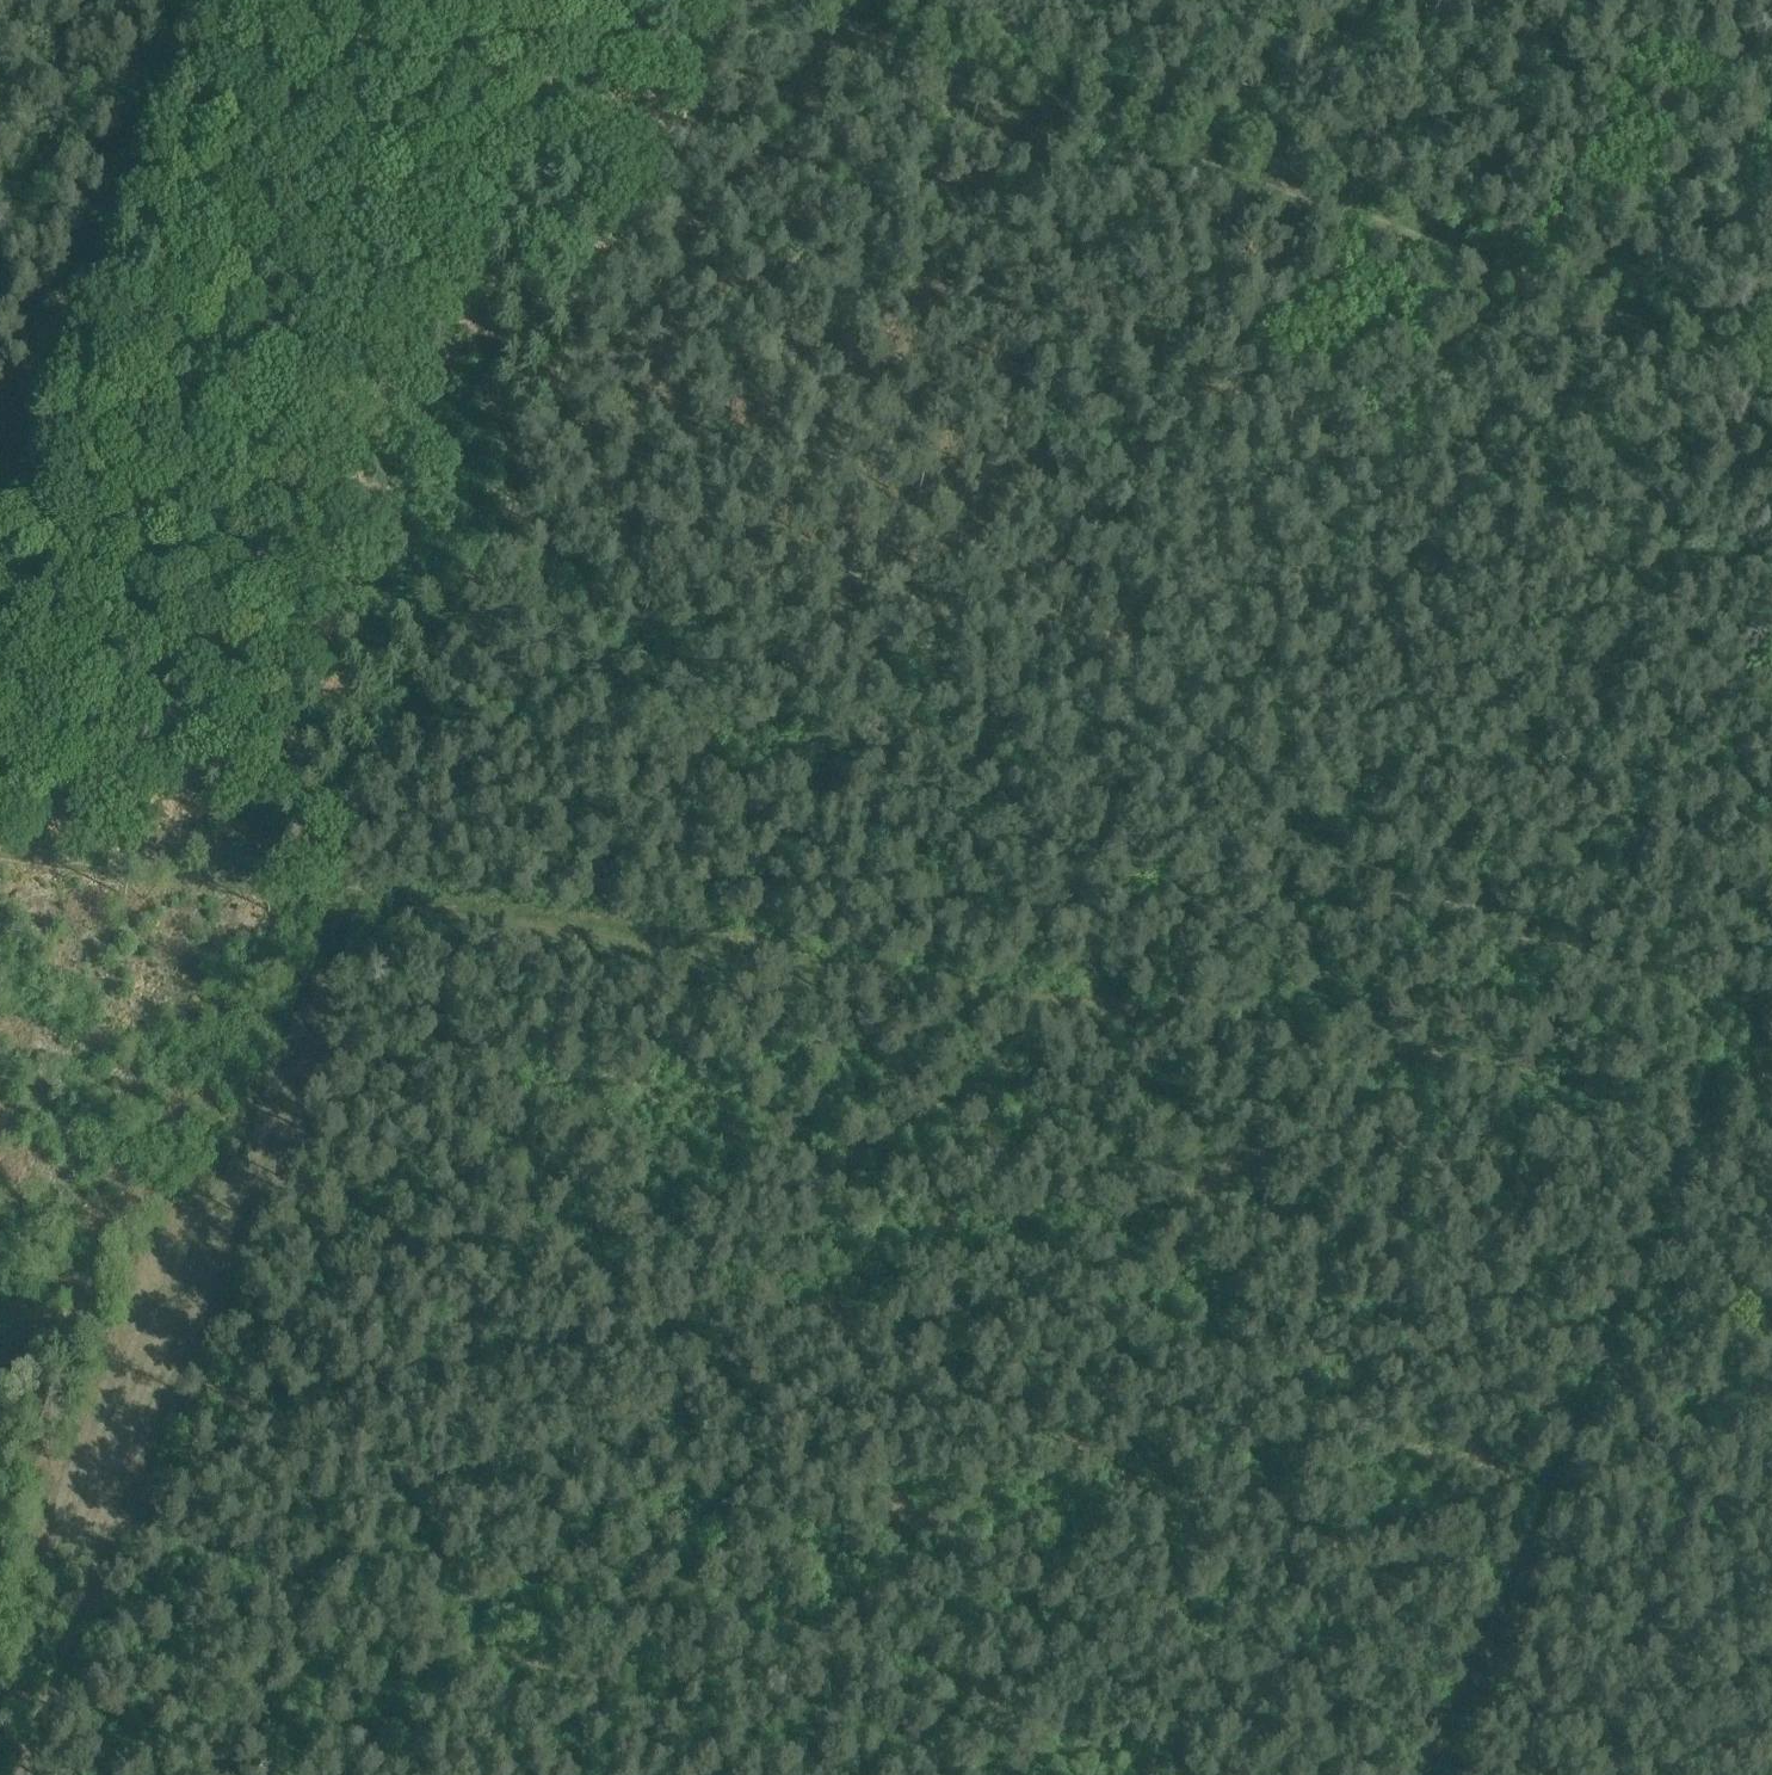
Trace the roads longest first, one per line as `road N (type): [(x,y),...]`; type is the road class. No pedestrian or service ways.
road 1 (track): [(1771,372),(1547,282),(774,0)]
road 2 (track): [(1454,1774),(1771,983)]
road 3 (track): [(118,178),(192,0)]

